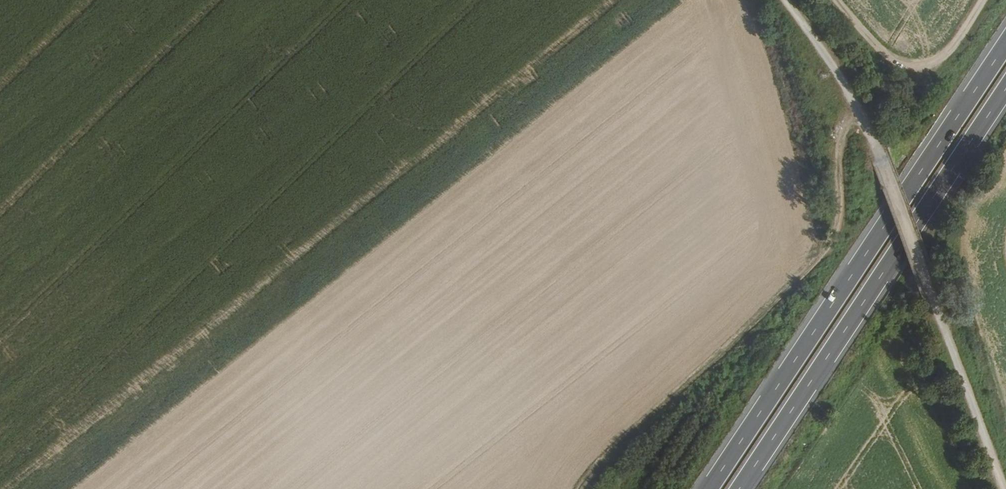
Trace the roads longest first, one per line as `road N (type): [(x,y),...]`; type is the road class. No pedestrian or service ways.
road 1 (track): [(782,0),(873,150),(927,293),(985,488)]
road 2 (trunk): [(1005,47),(709,488)]
road 3 (track): [(585,488),(837,221),(845,94)]
road 4 (trunk): [(741,488),(1005,91)]
road 5 (track): [(973,0),(933,58),(913,66),(874,49),(832,0)]

